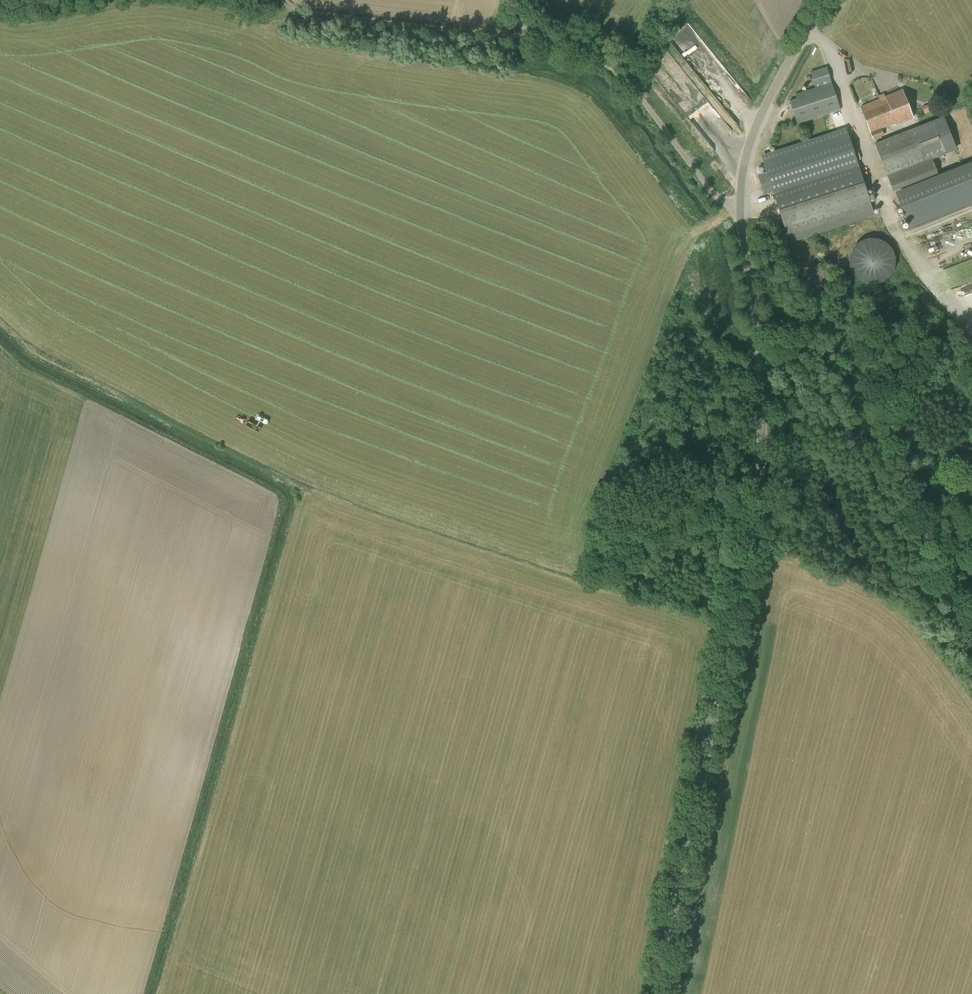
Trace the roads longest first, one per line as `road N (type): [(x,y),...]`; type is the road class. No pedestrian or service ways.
road 1 (unclassified): [(659,993),(762,481),(764,356),(742,221),(744,179),(761,114),(821,0)]

